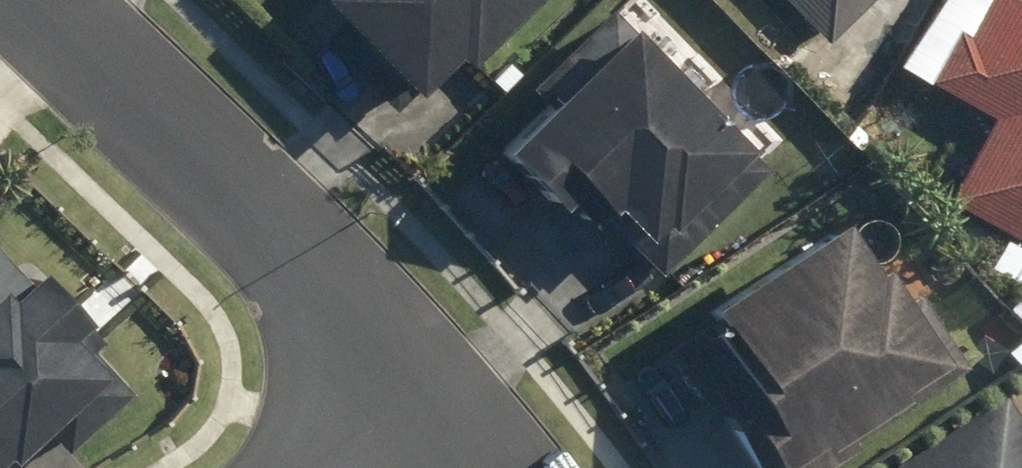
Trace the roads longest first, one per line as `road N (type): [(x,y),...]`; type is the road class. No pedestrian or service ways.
road 1 (residential): [(388,373),(20,0)]
road 2 (residential): [(266,467),(388,373)]
road 3 (residential): [(480,467),(388,373)]

